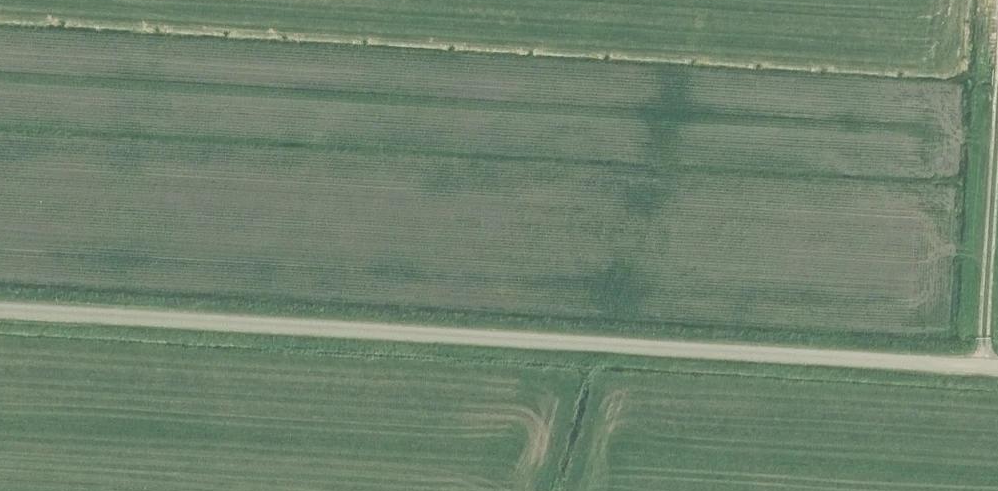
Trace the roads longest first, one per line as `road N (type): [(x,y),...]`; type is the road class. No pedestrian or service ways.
road 1 (unclassified): [(997,366),(0,309)]
road 2 (track): [(997,117),(982,365)]

